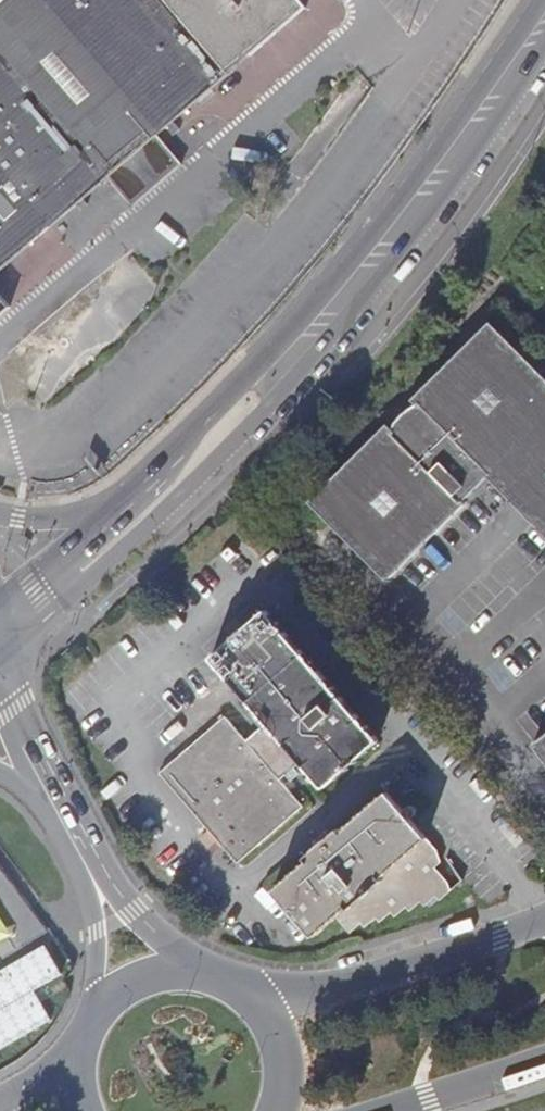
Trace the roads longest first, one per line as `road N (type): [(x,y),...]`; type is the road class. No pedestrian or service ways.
road 1 (primary): [(2,656),(266,412),(440,198),(544,46)]
road 2 (primary): [(540,0),(383,224),(133,506)]
road 3 (unclassified): [(544,918),(385,976),(287,996),(251,995)]
road 4 (primary): [(133,506),(0,607)]
road 5 (unclassified): [(387,1110),(544,1057)]
road 6 (unclassified): [(48,795),(9,713),(2,656)]
road 7 (unclassified): [(201,969),(93,880)]
road 8 (unclassified): [(133,506),(43,522),(0,516)]
road 9 (unclassified): [(93,880),(101,1004)]
road 10 (unclassified): [(276,1110),(284,1054),(251,995)]

